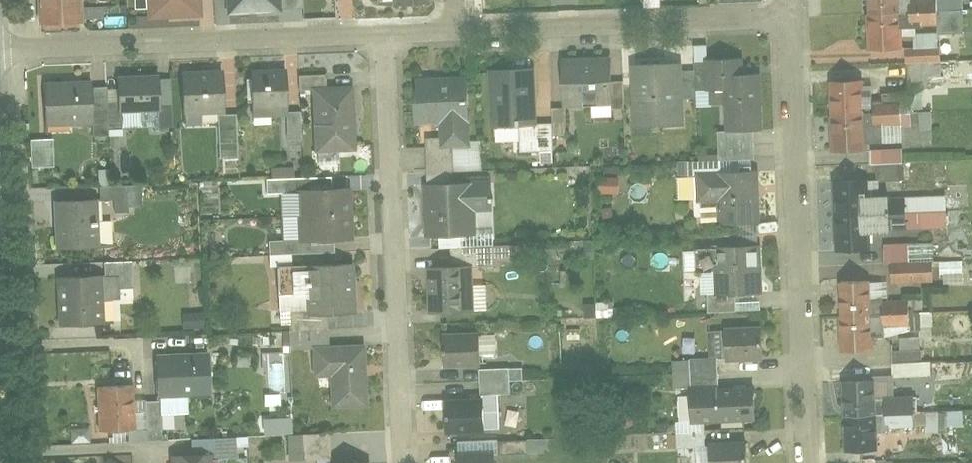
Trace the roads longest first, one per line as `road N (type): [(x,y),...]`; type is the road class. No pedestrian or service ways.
road 1 (residential): [(785,17),(802,462)]
road 2 (residential): [(393,32),(408,462)]
road 3 (residential): [(393,32),(0,51)]
road 4 (residential): [(785,17),(454,30)]

